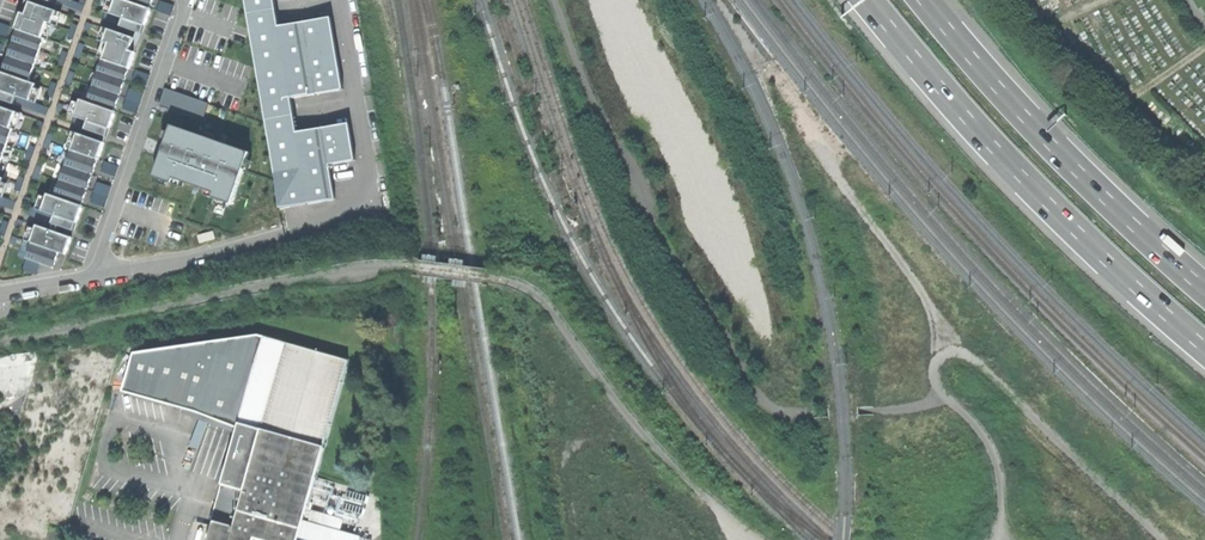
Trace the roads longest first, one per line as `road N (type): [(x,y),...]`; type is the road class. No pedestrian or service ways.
road 1 (track): [(0,342),(345,270),(397,267),(503,281),(549,310),(664,457),(753,539)]
road 2 (track): [(941,392),(925,404),(871,411),(791,414),(766,403),(622,166),(555,0)]
road 3 (track): [(1162,539),(974,360),(951,353),(935,378),(992,448),(1002,539)]
road 4 (trunk): [(865,0),(1087,243),(1204,347)]
road 5 (trunk): [(1204,289),(1003,91),(925,0)]
road 6 (track): [(945,356),(926,303),(775,72)]
road 7 (residential): [(184,0),(95,276)]
road 8 (residential): [(95,276),(288,232)]

